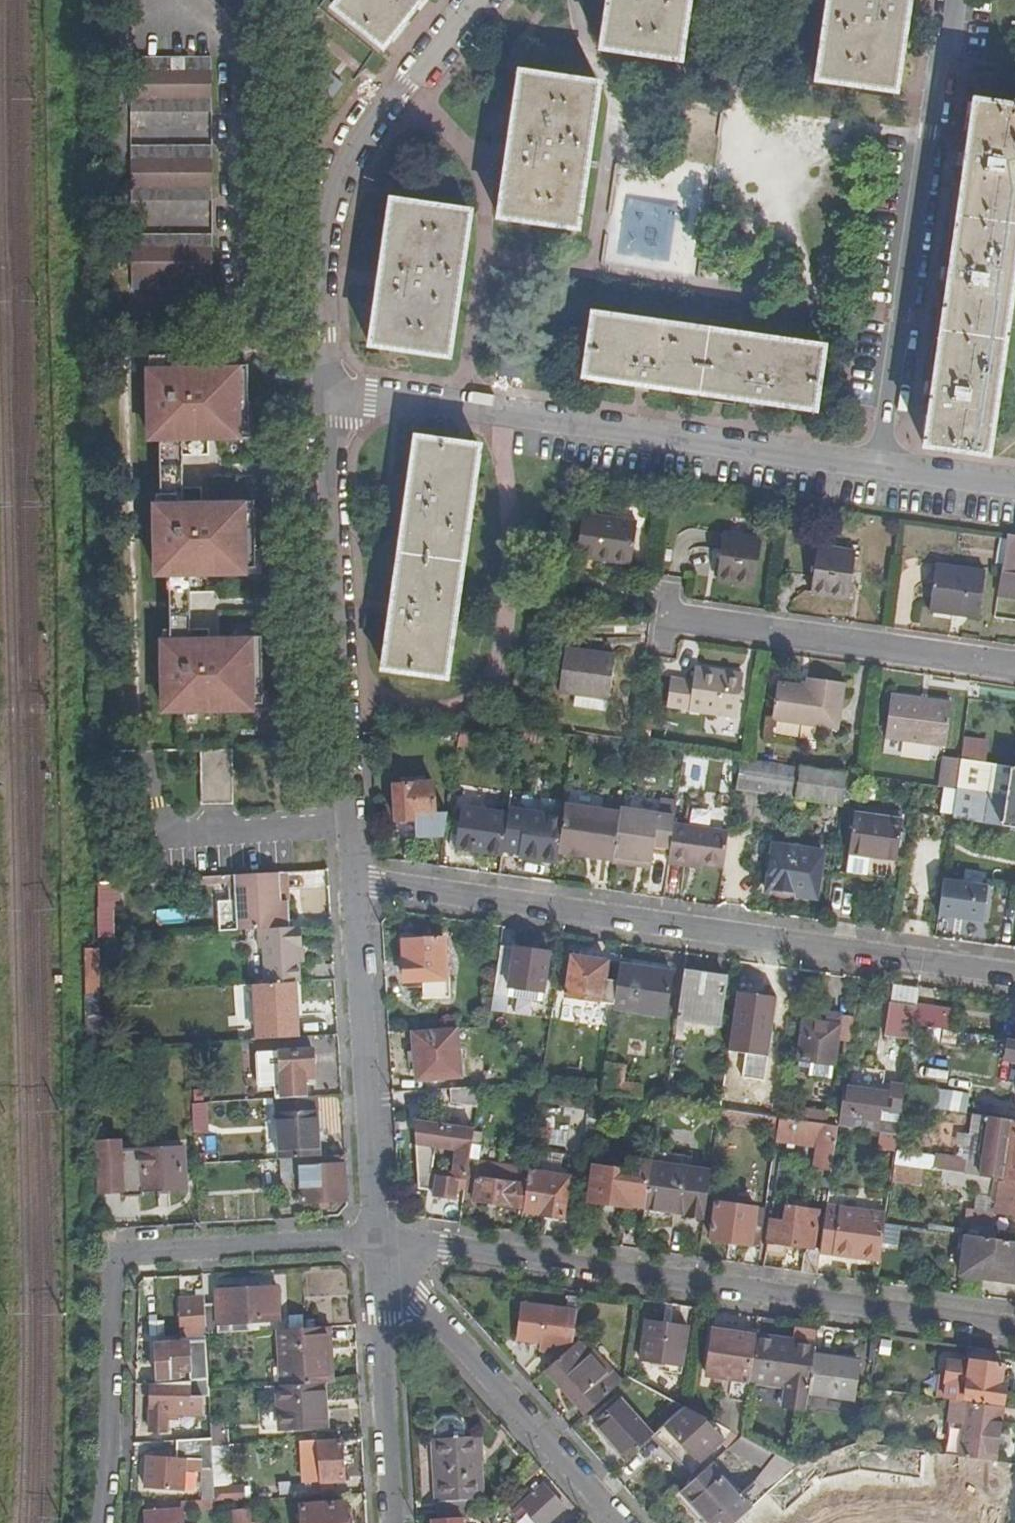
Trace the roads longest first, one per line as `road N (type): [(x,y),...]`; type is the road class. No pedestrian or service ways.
road 1 (residential): [(1014,974),(354,883)]
road 2 (residential): [(377,1238),(1014,1329)]
road 3 (residential): [(874,464),(324,387)]
road 4 (residential): [(96,1522),(114,1251),(377,1238)]
road 5 (residential): [(324,387),(354,883)]
road 6 (residential): [(874,464),(943,0)]
road 7 (residential): [(474,0),(348,156),(325,238),(324,387)]
road 8 (residential): [(616,1522),(419,1300),(377,1238)]
road 9 (residential): [(354,883),(377,1238)]
road 10 (residential): [(663,616),(1014,665)]
road 11 (residential): [(377,1238),(393,1522)]
road 12 (residential): [(1014,483),(874,464)]

